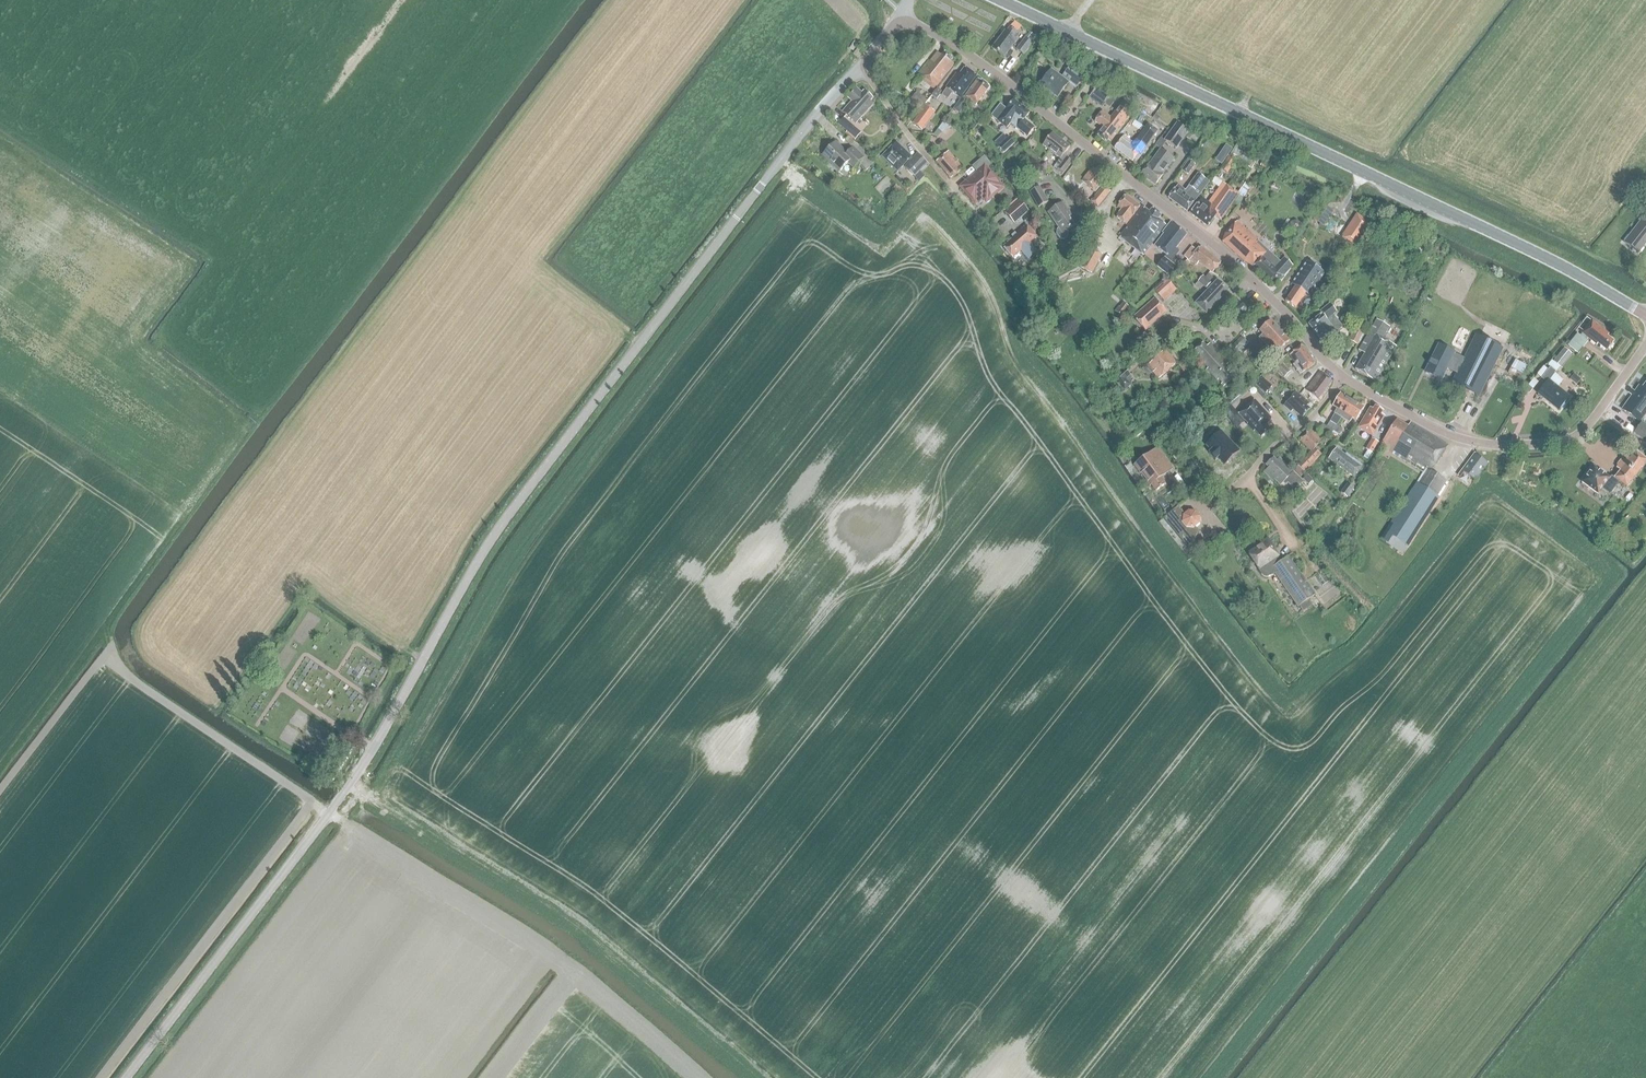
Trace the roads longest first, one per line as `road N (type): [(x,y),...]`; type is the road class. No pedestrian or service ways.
road 1 (tertiary): [(127,1077),(350,785),(524,493),(861,67)]
road 2 (secondary): [(1645,315),(1512,239),(999,0)]
road 3 (residential): [(1251,279),(1023,94),(900,14)]
road 4 (residential): [(1341,378),(1458,438),(1555,443),(1582,432),(1645,345)]
road 5 (residential): [(985,224),(861,67)]
road 6 (residential): [(1203,511),(1314,416),(1341,378)]
road 7 (residential): [(1341,378),(1251,279)]

